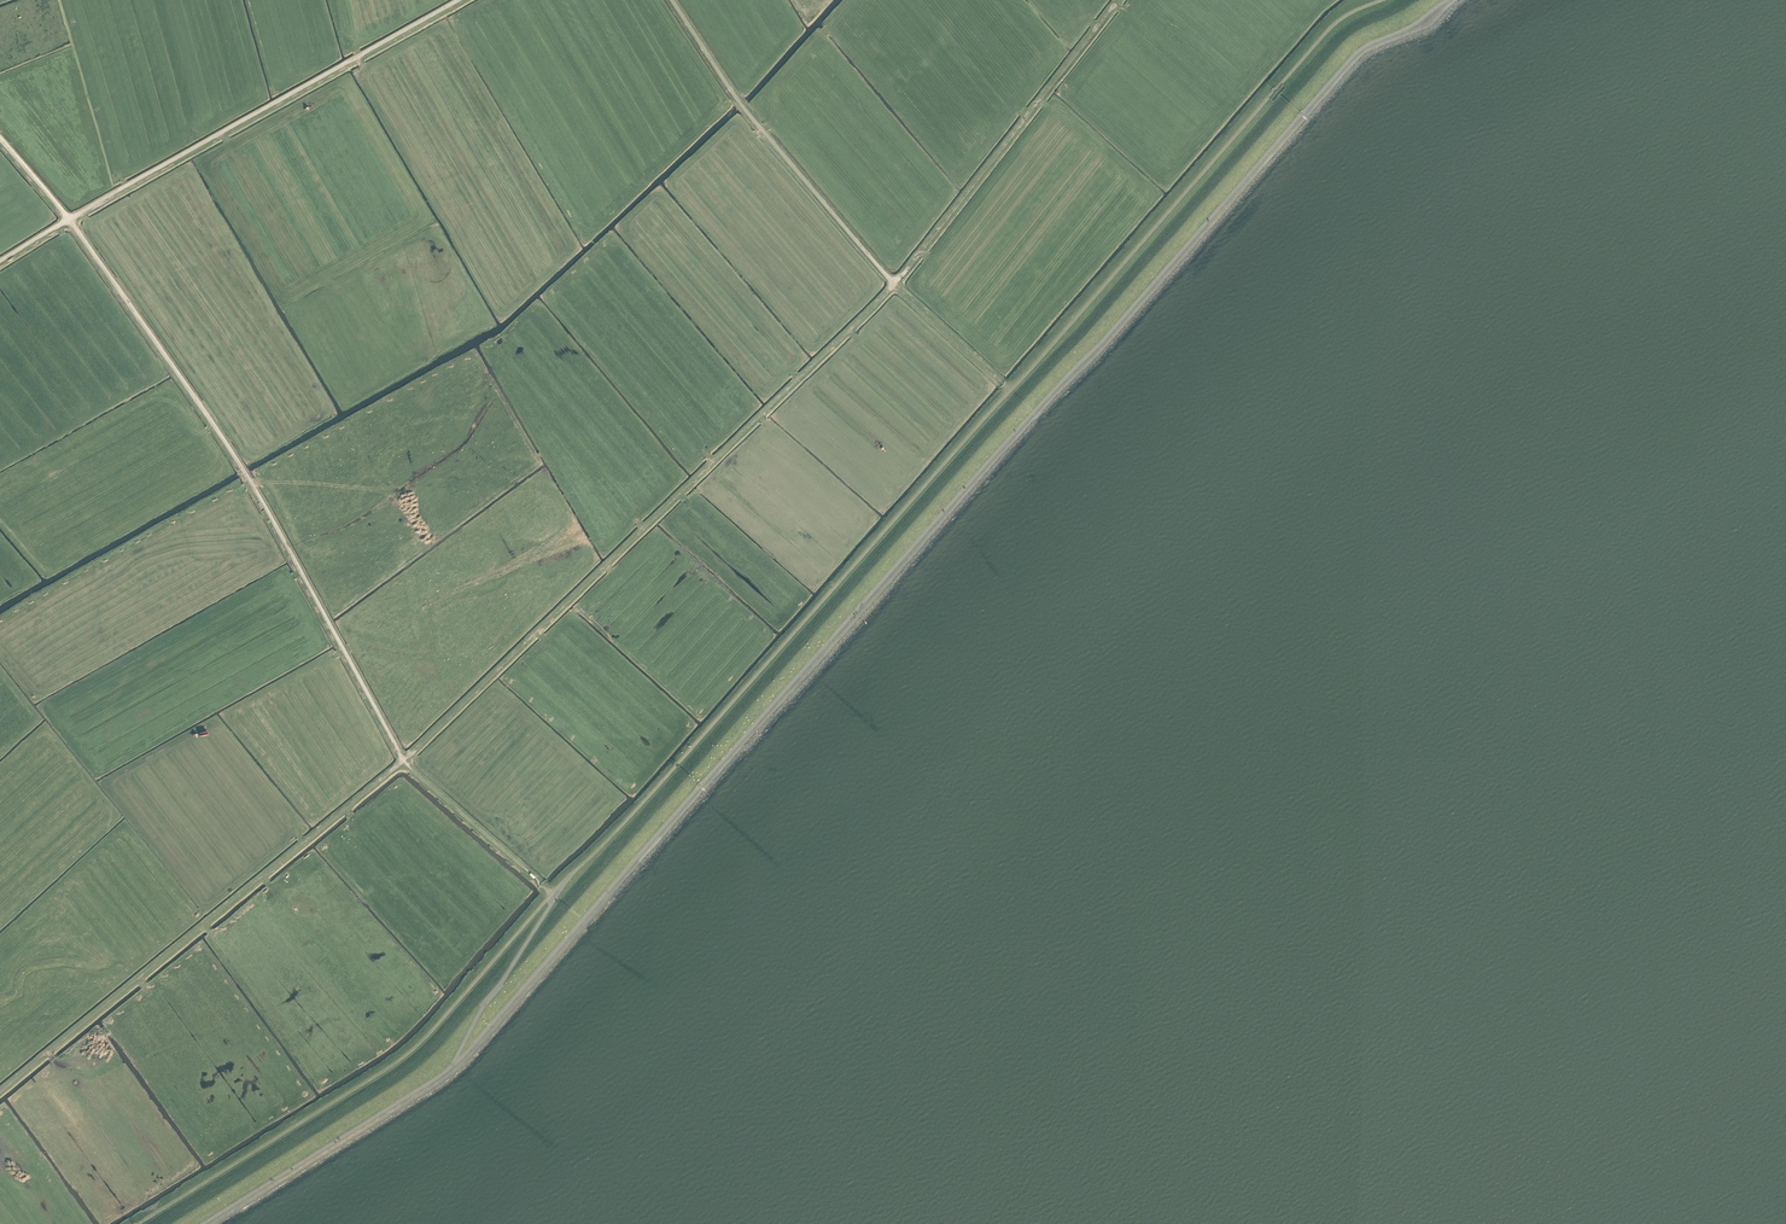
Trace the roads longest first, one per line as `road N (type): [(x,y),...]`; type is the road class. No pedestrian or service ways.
road 1 (track): [(404,761),(894,284)]
road 2 (track): [(69,218),(250,481),(404,761)]
road 3 (track): [(0,1091),(404,761)]
road 4 (track): [(894,284),(1119,0)]
road 5 (unclassified): [(894,284),(742,106),(672,0)]
road 6 (track): [(404,761),(552,894)]
road 7 (track): [(1014,393),(894,284)]

